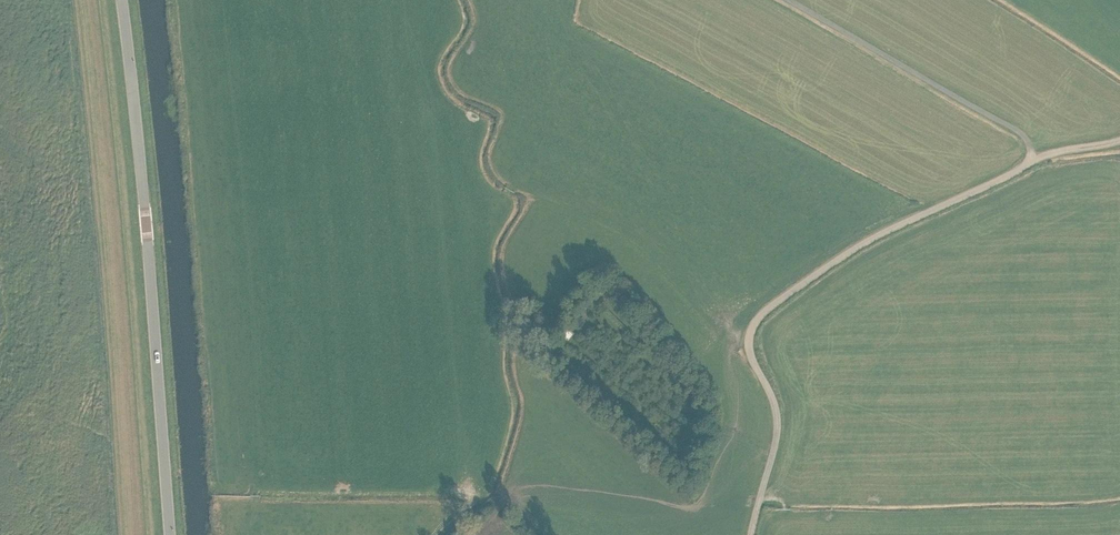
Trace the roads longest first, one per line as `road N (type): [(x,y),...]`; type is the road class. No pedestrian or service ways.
road 1 (unclassified): [(1031,154),(1010,175),(857,248),(753,324),(750,355),(778,421),(755,534)]
road 2 (tertiary): [(171,534),(121,0)]
road 3 (track): [(788,0),(1021,132),(1031,154)]

